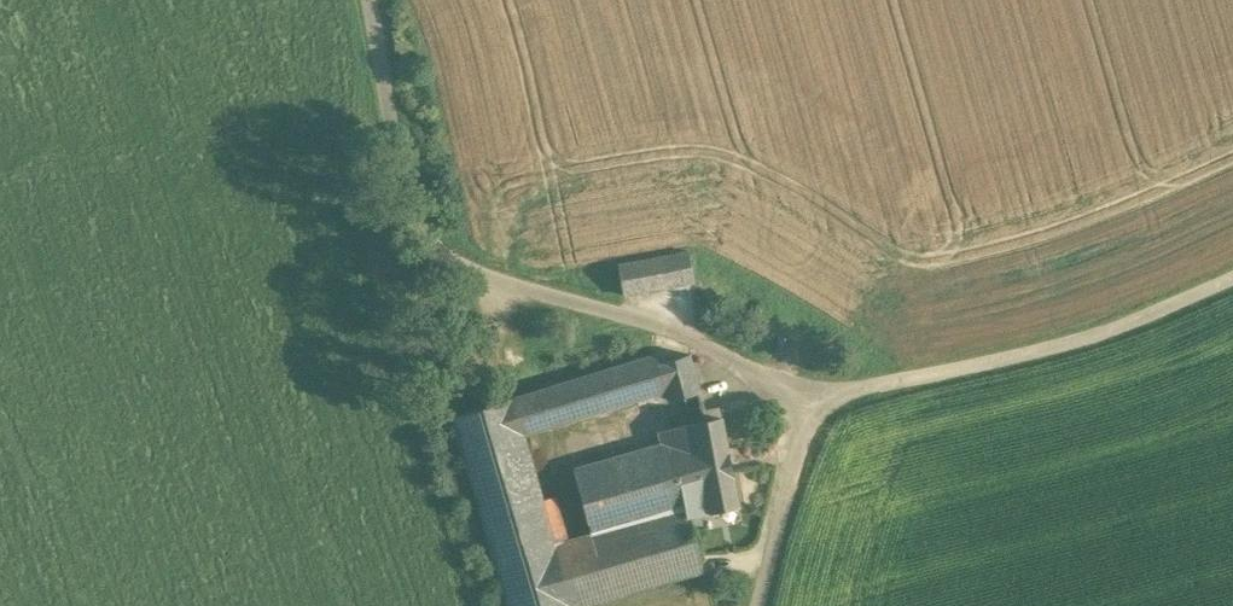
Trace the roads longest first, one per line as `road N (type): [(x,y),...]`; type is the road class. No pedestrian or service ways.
road 1 (track): [(802,406),(736,361),(638,318),(492,282),(414,248),(399,230),(371,0)]
road 2 (track): [(802,406),(1092,340),(1232,280)]
road 3 (track): [(758,605),(802,406)]

